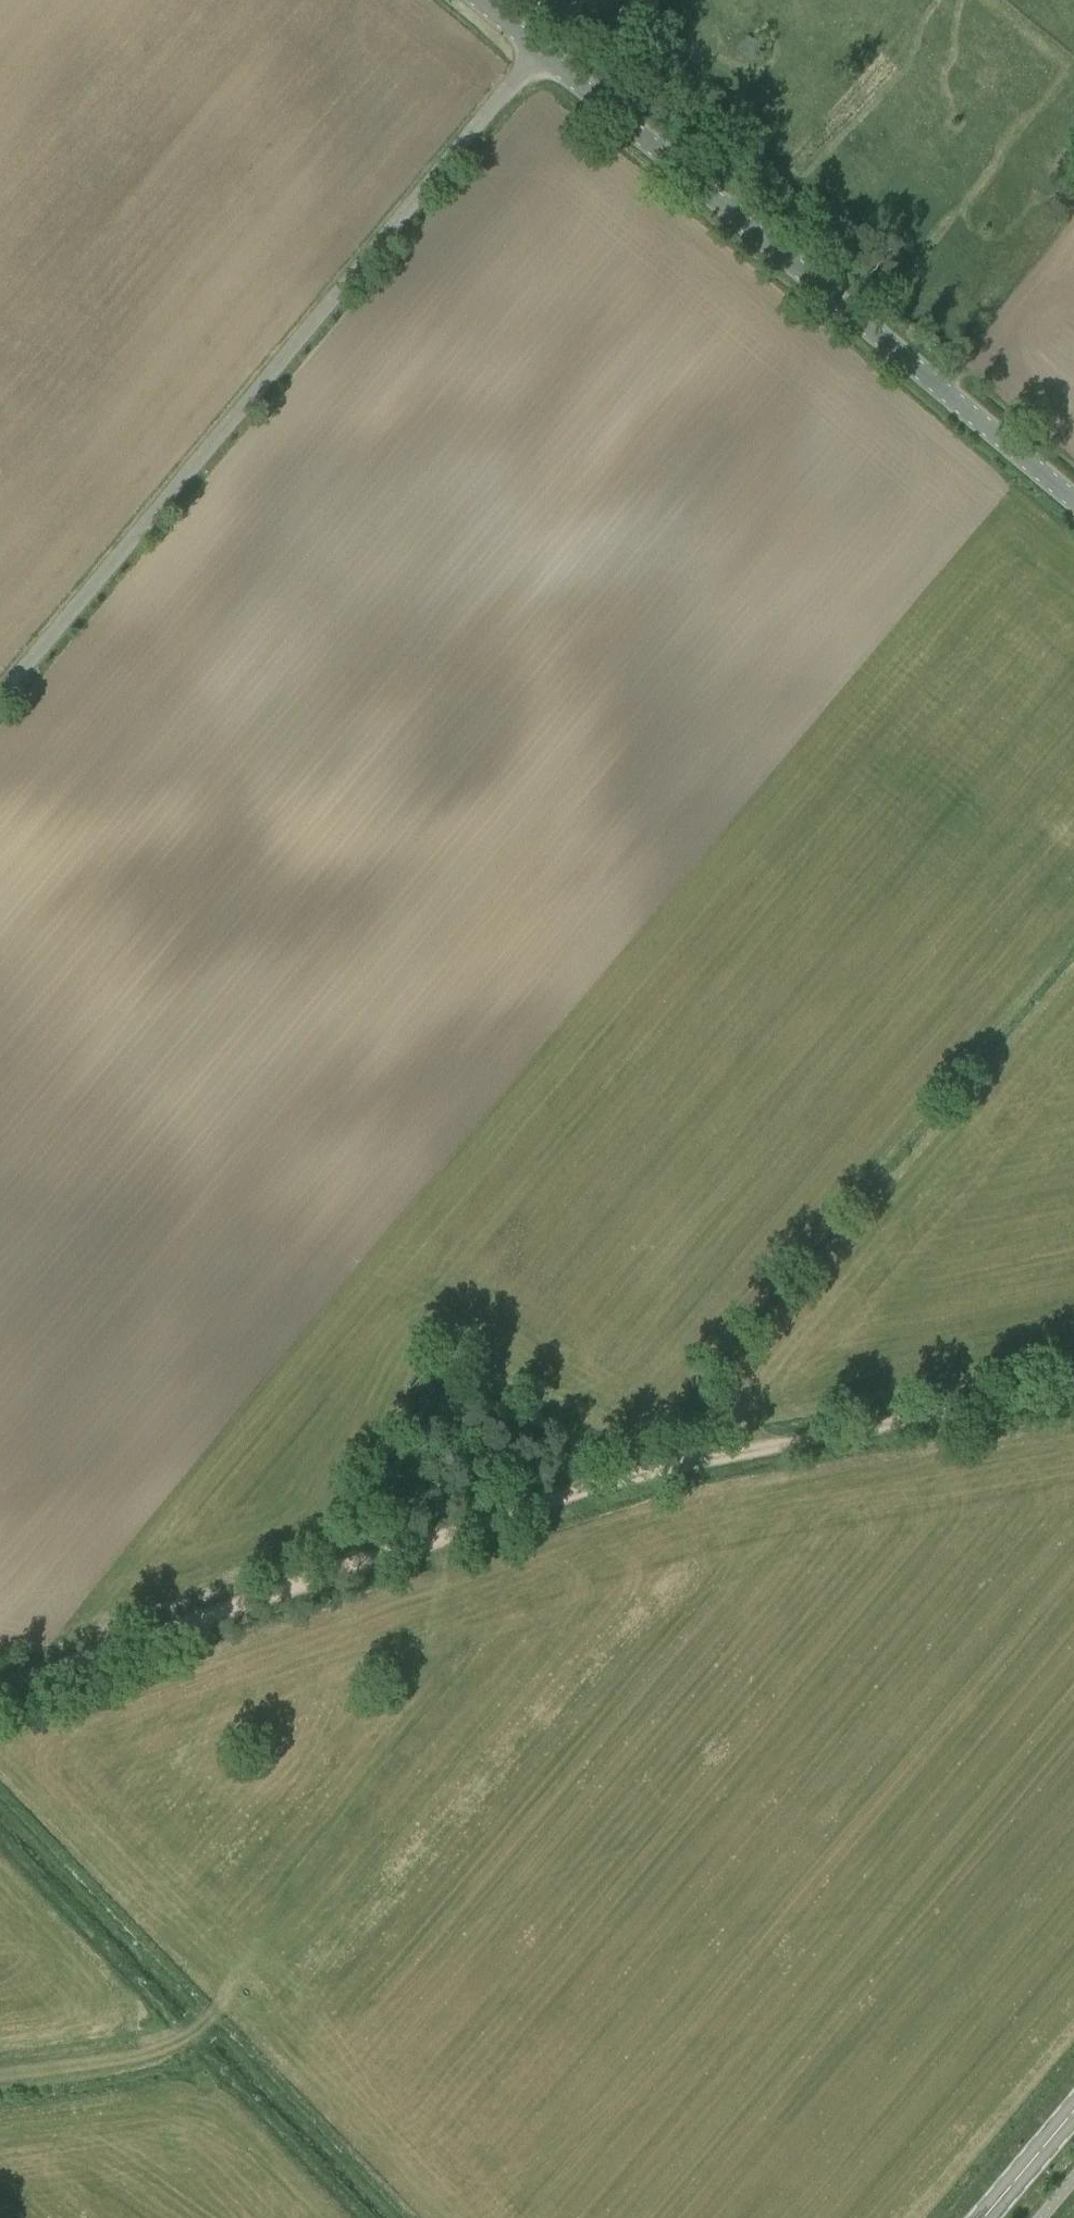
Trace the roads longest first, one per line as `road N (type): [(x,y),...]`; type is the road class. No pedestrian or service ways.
road 1 (track): [(0,1678),(557,1497),(1073,1385)]
road 2 (unclassified): [(0,694),(541,46)]
road 3 (unclassified): [(1073,496),(541,46)]
road 4 (primary): [(984,2217),(1073,2112)]

